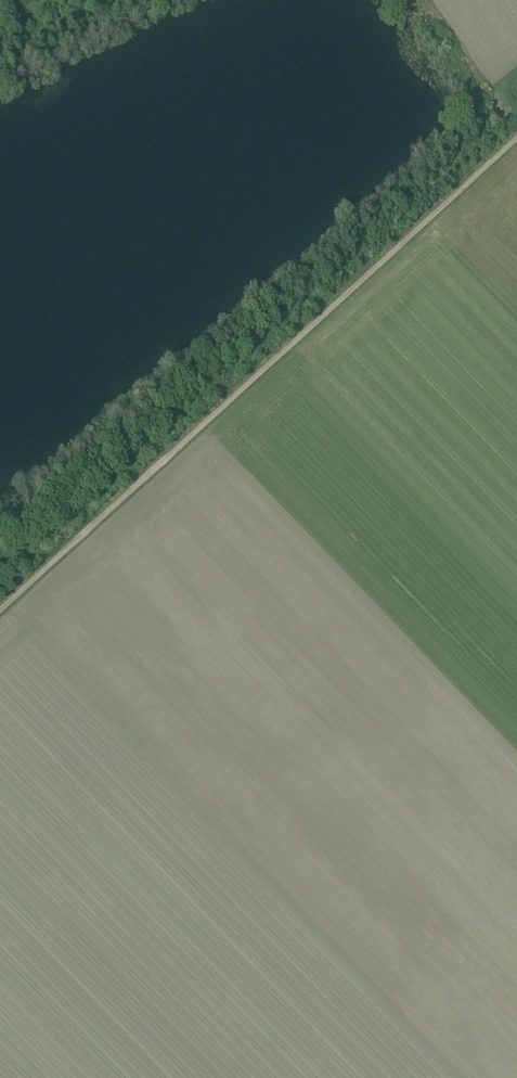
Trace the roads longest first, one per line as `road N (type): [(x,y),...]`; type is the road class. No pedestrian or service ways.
road 1 (track): [(516,135),(0,609)]

